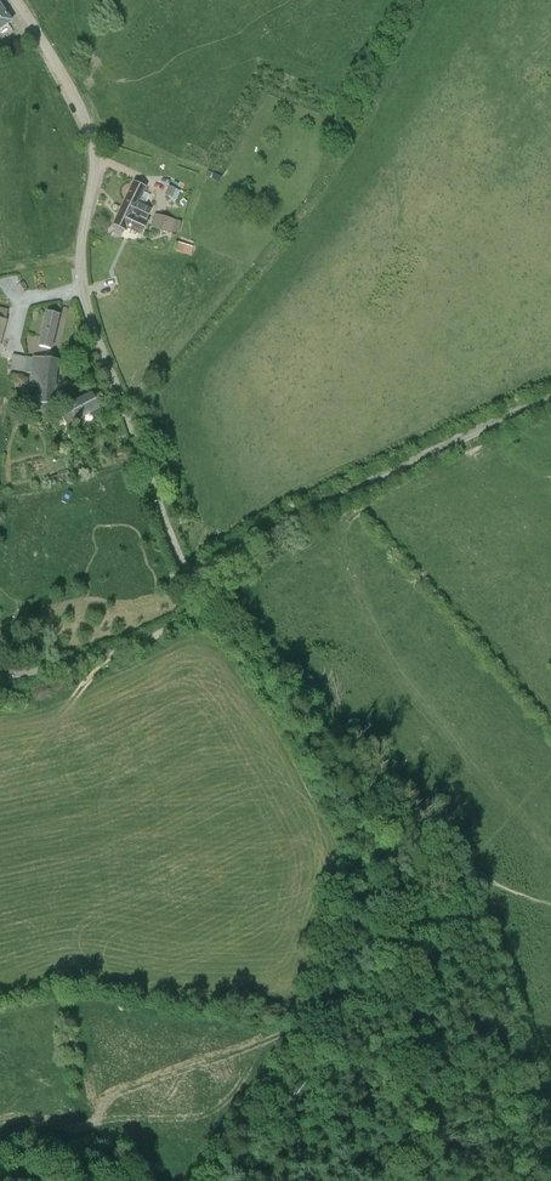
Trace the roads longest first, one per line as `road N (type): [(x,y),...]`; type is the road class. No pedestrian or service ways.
road 1 (unclassified): [(204,583),(183,566),(167,530),(92,328),(80,260),(93,172),(87,120),(15,0)]
road 2 (unclassified): [(204,583),(290,520),(550,399)]
road 3 (track): [(226,1180),(303,1030),(361,850),(357,837)]
road 4 (track): [(410,1180),(401,969),(361,850)]
road 5 (track): [(357,837),(262,676),(194,606)]
road 6 (unclassified): [(0,677),(141,642),(183,619),(204,583)]

